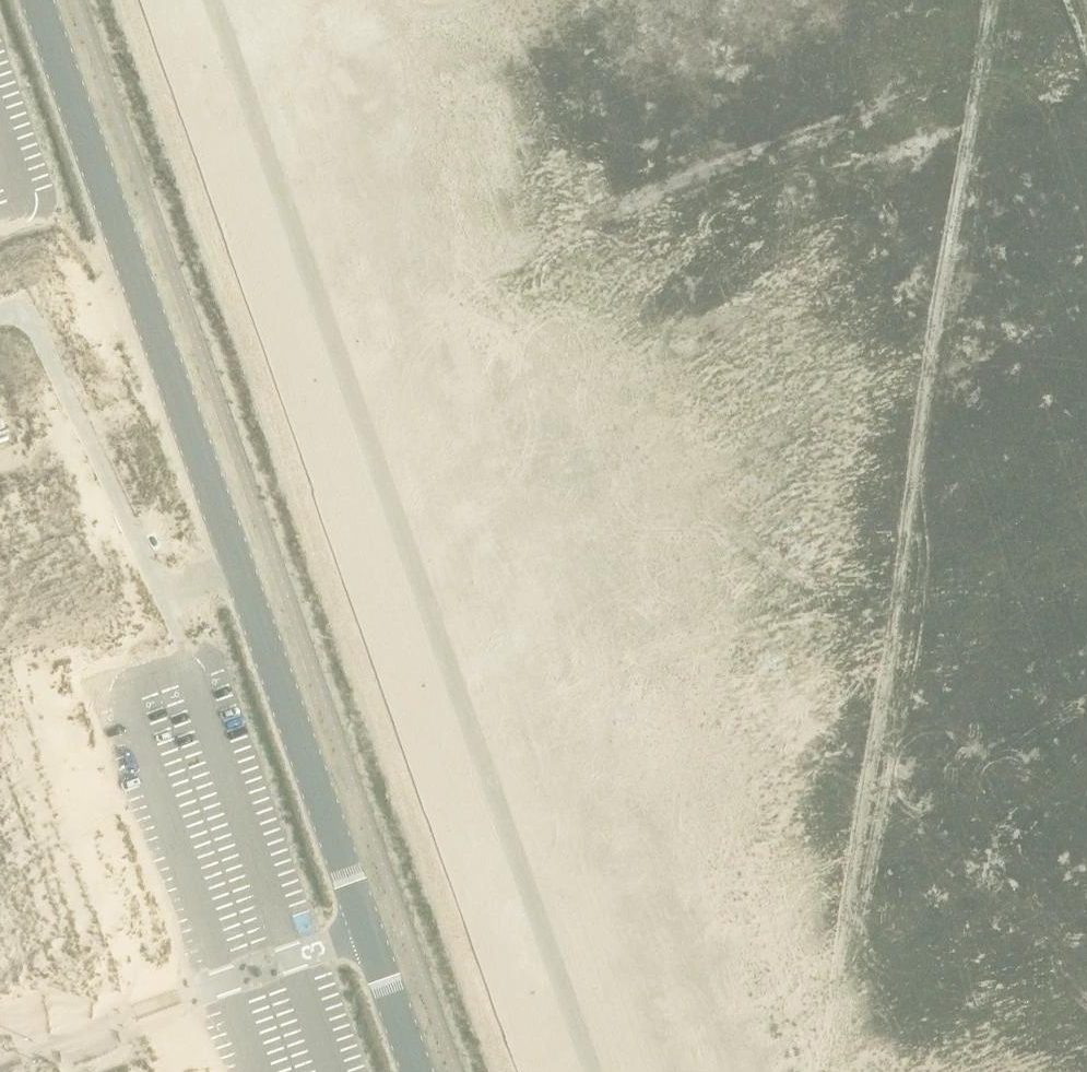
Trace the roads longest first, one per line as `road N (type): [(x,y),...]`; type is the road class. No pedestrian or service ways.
road 1 (unclassified): [(418,1071),(37,0)]

